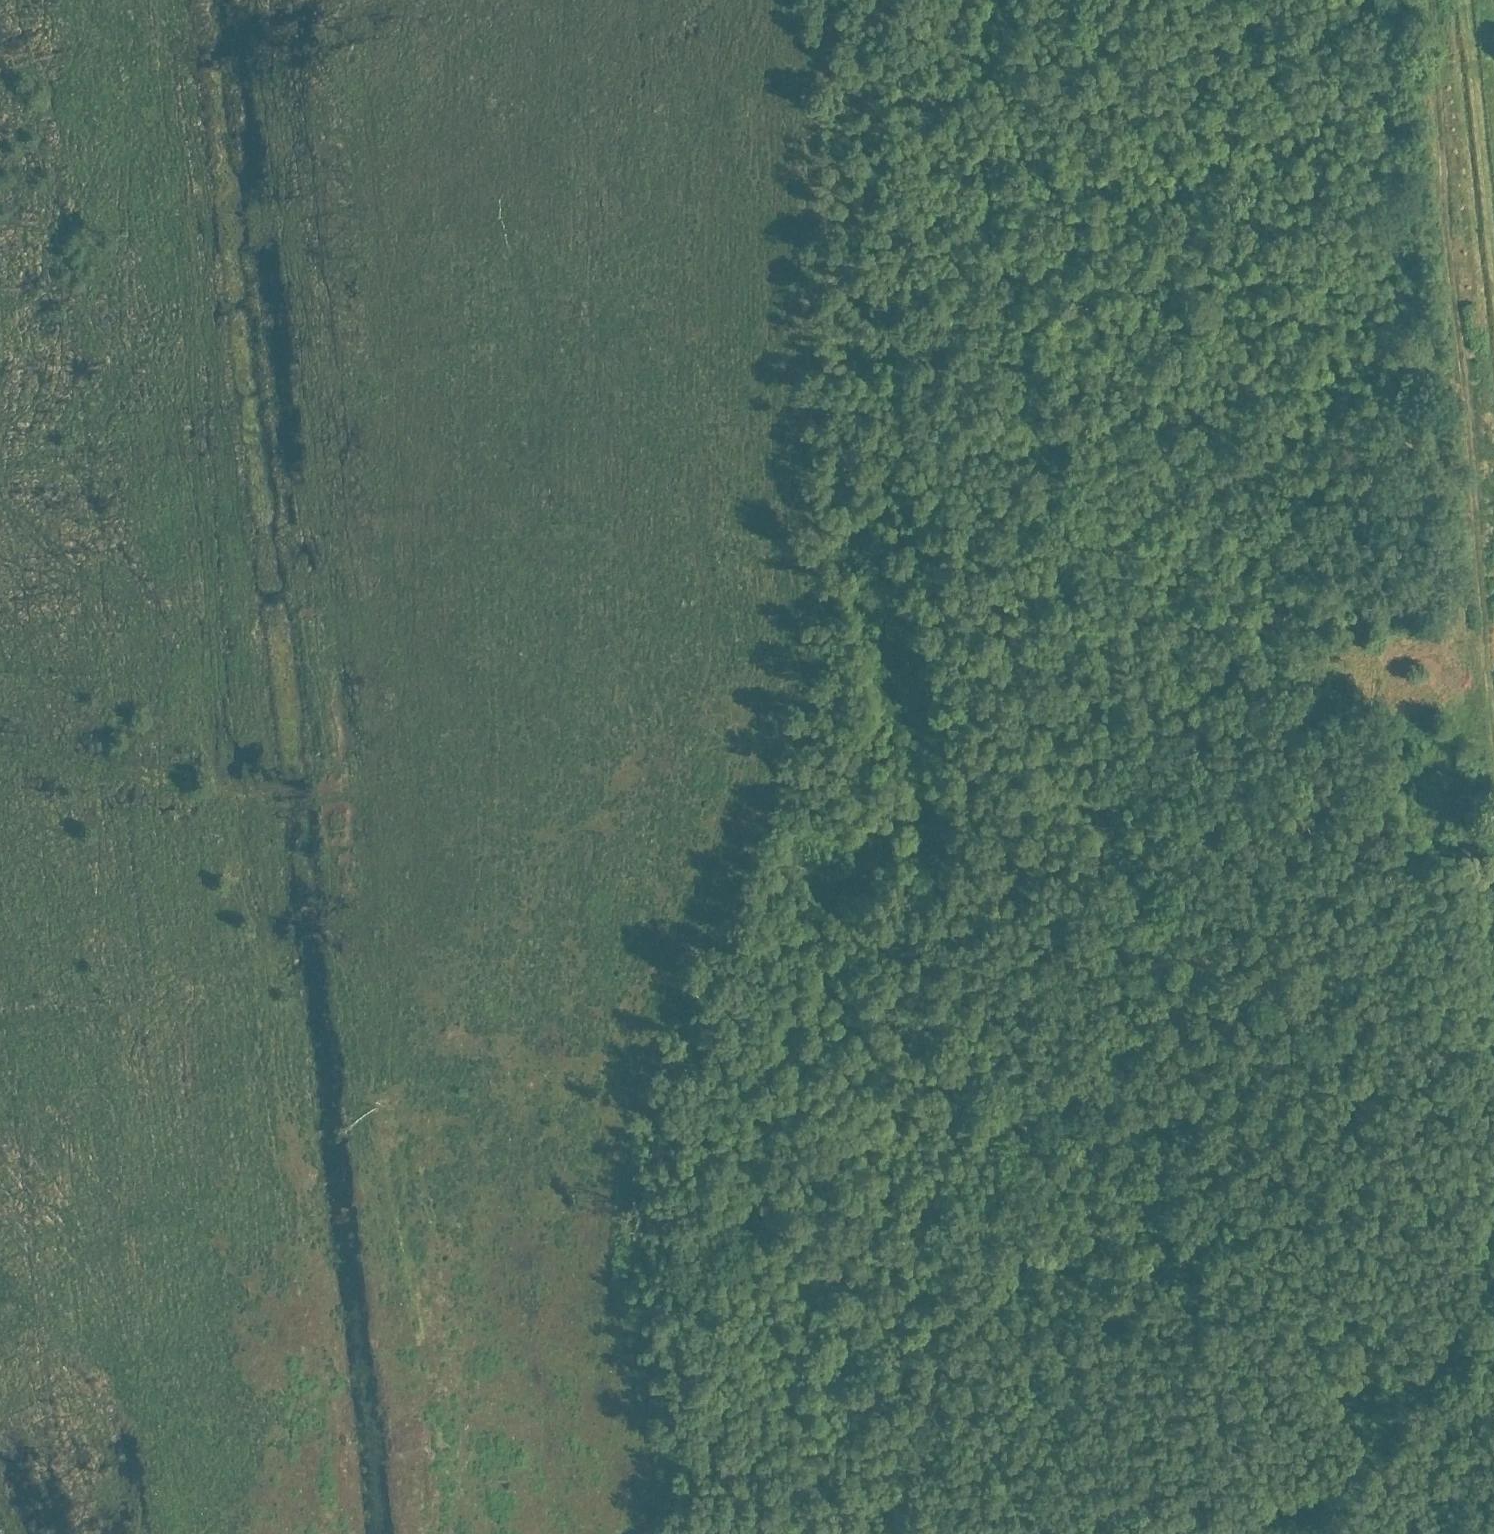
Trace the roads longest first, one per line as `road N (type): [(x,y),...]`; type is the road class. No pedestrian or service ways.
road 1 (track): [(1436,0),(1493,546)]
road 2 (track): [(1470,0),(1493,228)]

